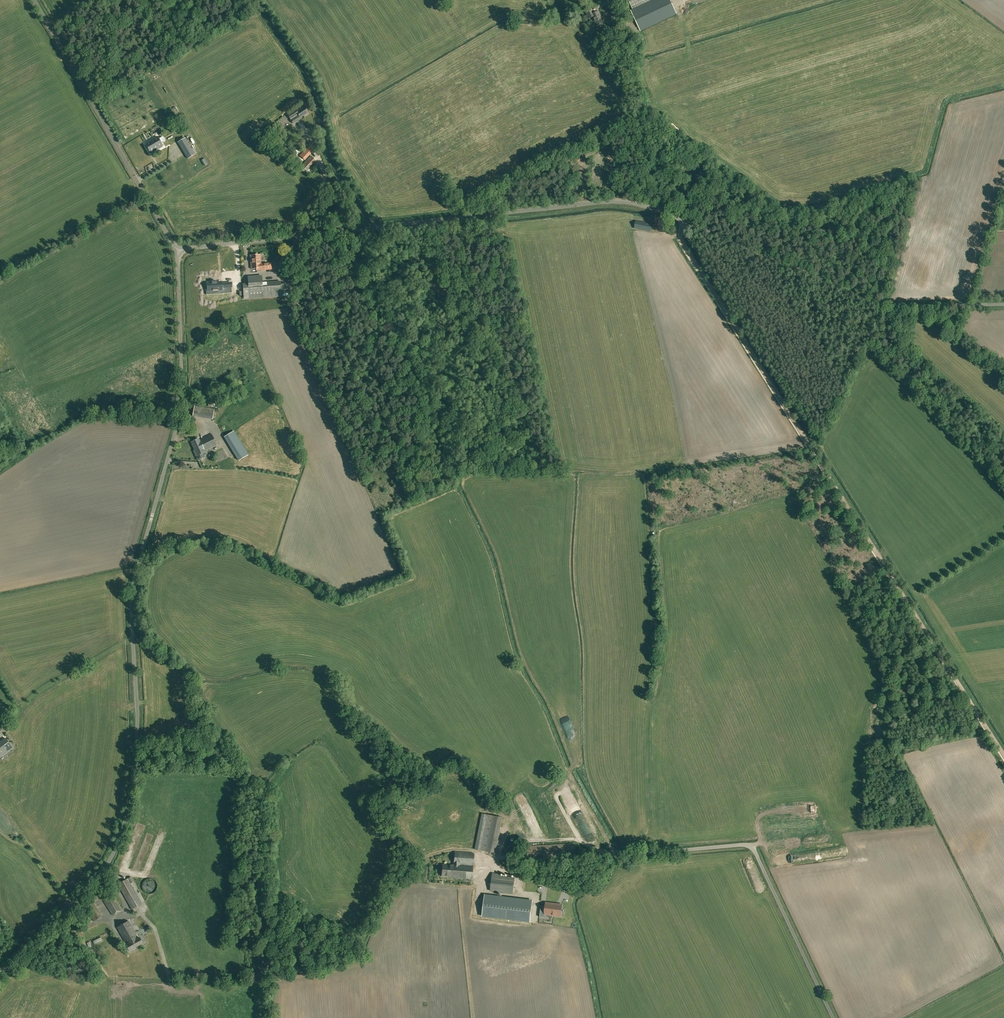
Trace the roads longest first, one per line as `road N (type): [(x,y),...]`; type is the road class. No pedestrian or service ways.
road 1 (unclassified): [(0,974),(101,872),(126,817),(138,726),(134,583),(181,402),(177,252)]
road 2 (track): [(685,222),(686,249),(1003,753)]
road 3 (unclassified): [(177,252),(612,202),(685,222)]
road 4 (unclassified): [(1003,305),(885,305),(685,222)]
road 5 (unclassified): [(834,1017),(751,843),(628,857)]
road 6 (unclassified): [(177,252),(35,0)]
road 7 (track): [(17,716),(35,695),(133,637)]

